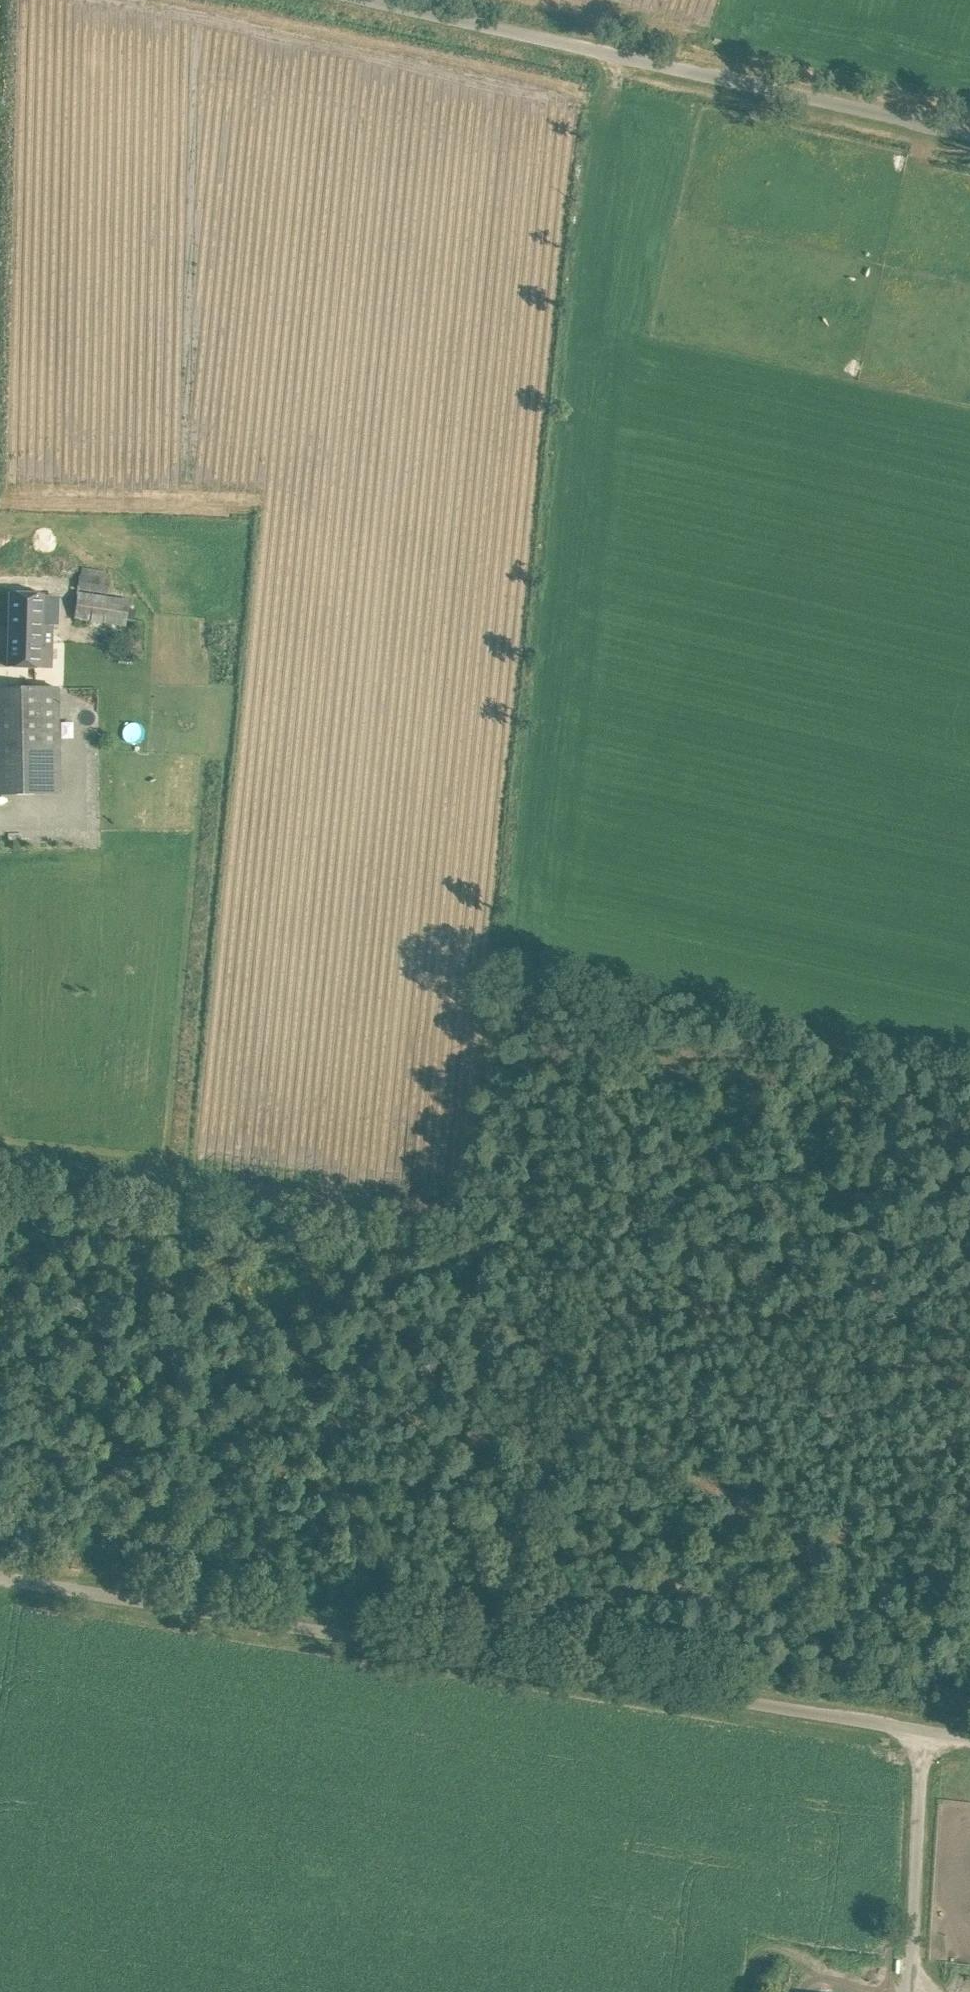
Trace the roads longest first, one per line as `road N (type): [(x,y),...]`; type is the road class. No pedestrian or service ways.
road 1 (unclassified): [(969,1737),(0,1577)]
road 2 (unclassified): [(969,132),(380,0)]

